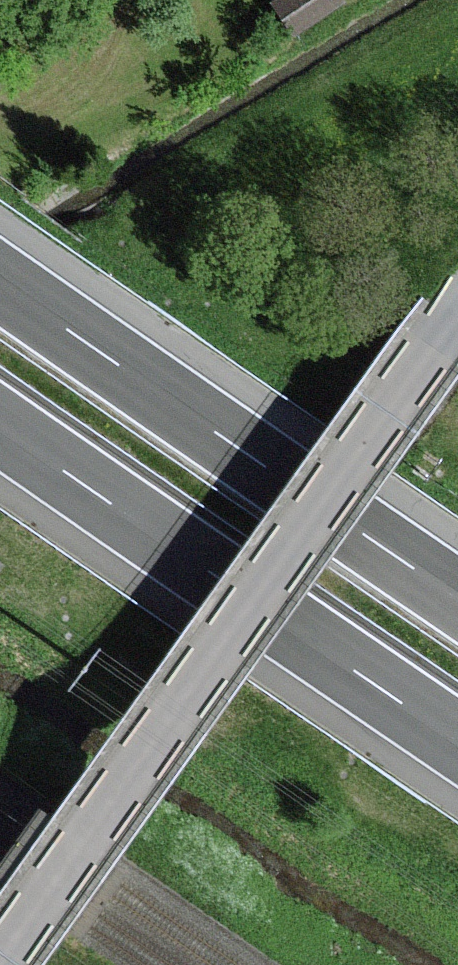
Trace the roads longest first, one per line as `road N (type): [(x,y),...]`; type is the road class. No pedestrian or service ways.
road 1 (unclassified): [(457,322),(0,956)]
road 2 (motorway): [(457,599),(0,288)]
road 3 (motorway): [(0,433),(457,742)]

